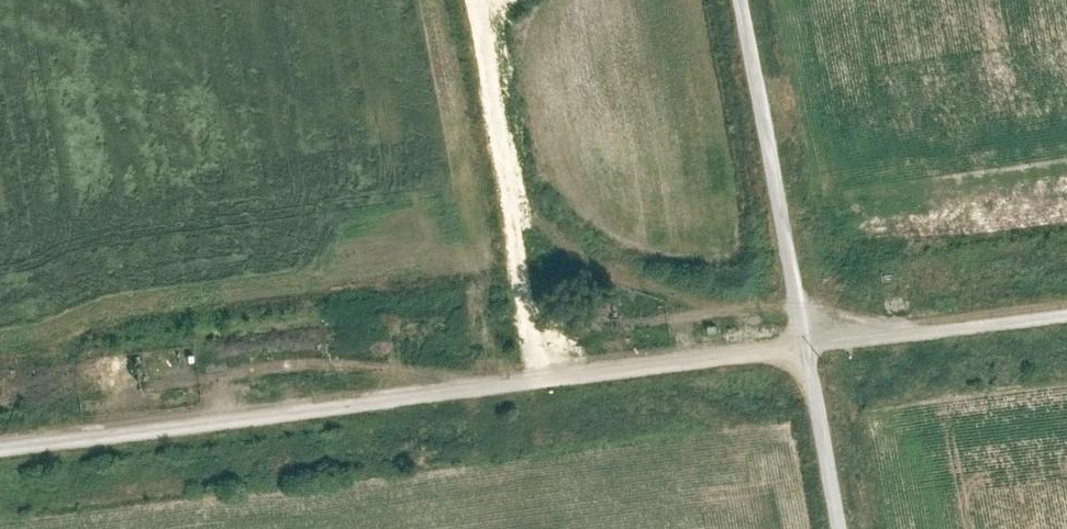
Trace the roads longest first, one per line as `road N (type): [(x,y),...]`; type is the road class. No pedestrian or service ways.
road 1 (track): [(0,449),(1066,311)]
road 2 (track): [(739,0),(841,528)]
road 3 (track): [(541,380),(475,0)]

